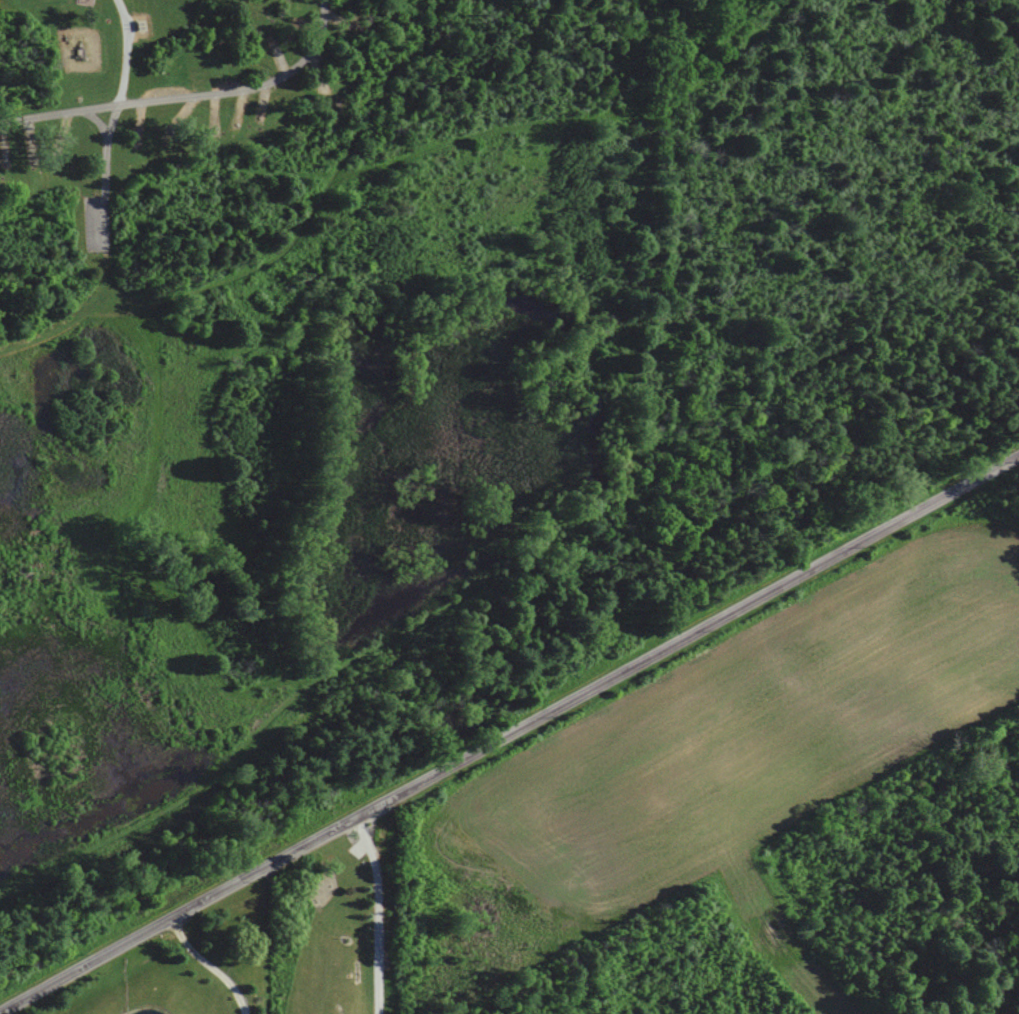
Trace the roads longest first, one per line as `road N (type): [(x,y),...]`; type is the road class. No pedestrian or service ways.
road 1 (residential): [(0,1011),(1018,457)]
road 2 (residential): [(323,0),(323,33),(276,84),(0,125)]

